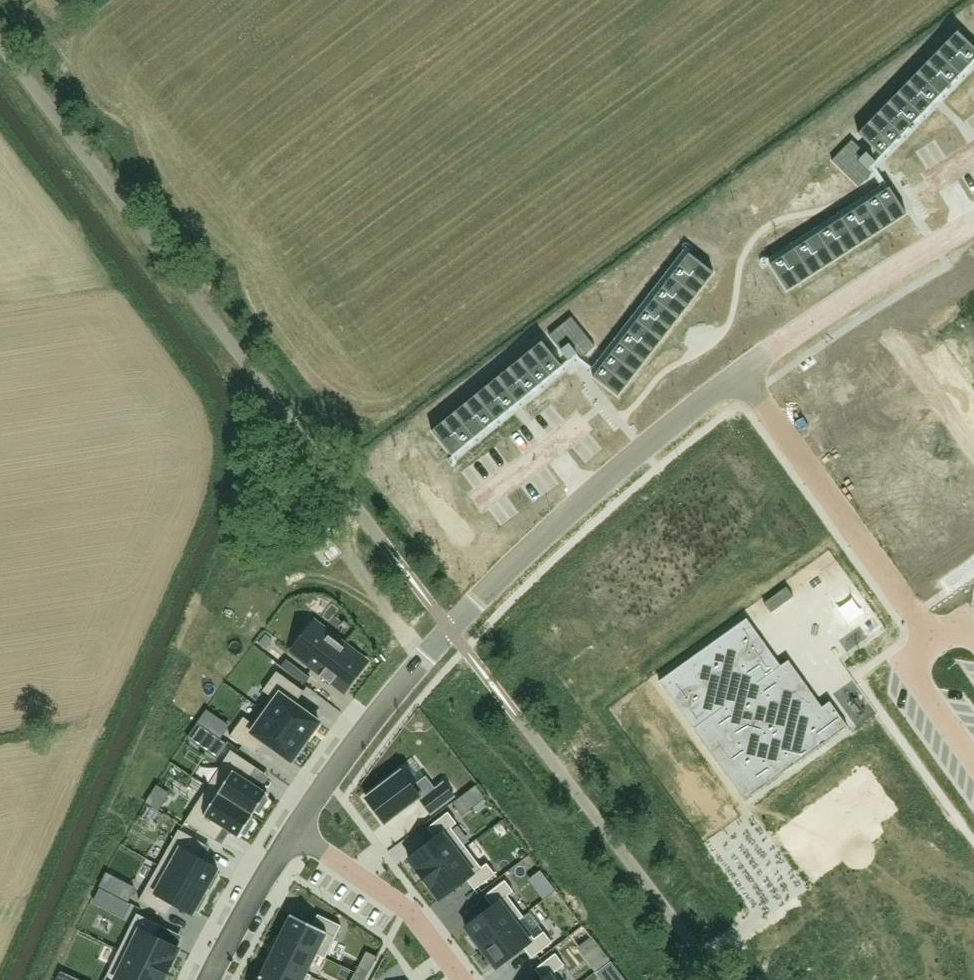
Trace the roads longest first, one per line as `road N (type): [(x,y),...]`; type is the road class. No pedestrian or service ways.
road 1 (unclassified): [(739,374),(556,523),(451,627)]
road 2 (unclassified): [(739,374),(933,641)]
road 3 (unclassified): [(971,222),(739,374)]
road 4 (residential): [(291,847),(451,627)]
road 5 (residential): [(291,847),(403,918),(453,979)]
road 6 (unclassified): [(933,641),(902,663),(973,762)]
road 7 (residential): [(210,979),(291,847)]

